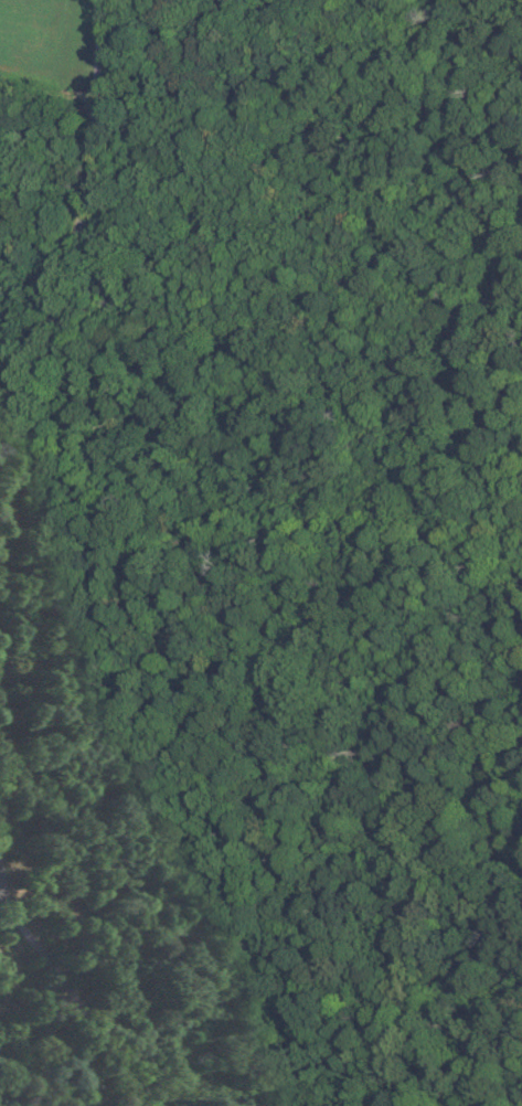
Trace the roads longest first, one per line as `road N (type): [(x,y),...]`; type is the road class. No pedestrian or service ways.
road 1 (residential): [(0,486),(103,157),(99,49),(109,0)]
road 2 (residential): [(81,1105),(86,1021),(0,901)]

